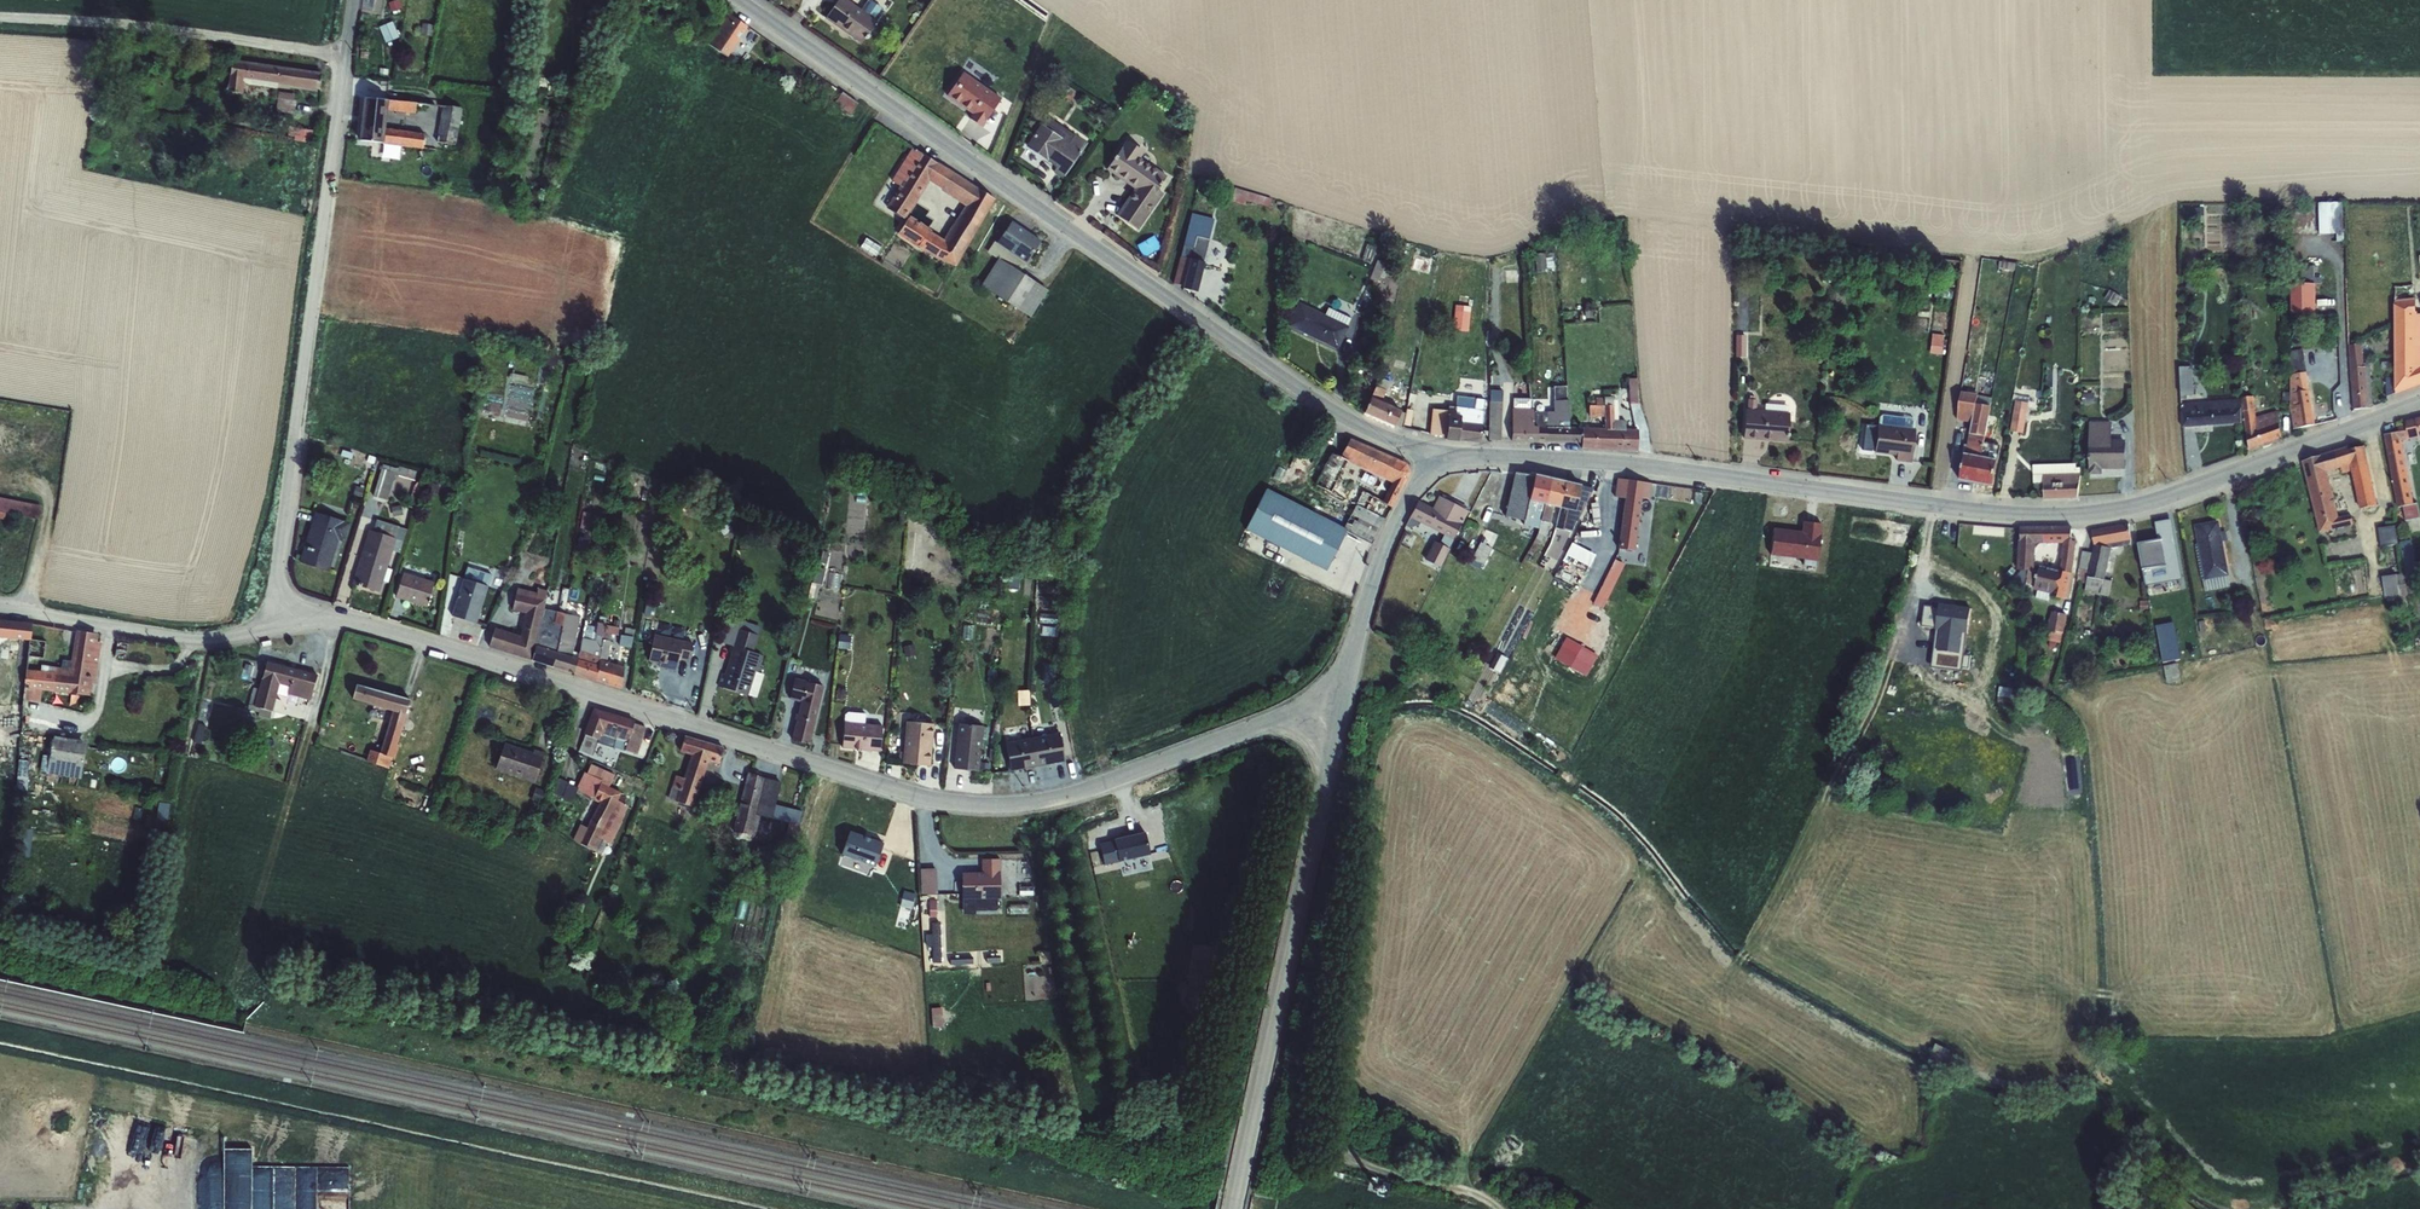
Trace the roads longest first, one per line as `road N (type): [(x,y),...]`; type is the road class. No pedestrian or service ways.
road 1 (residential): [(1345,676),(1304,719),(1043,803),(935,803),(295,605),(281,591)]
road 2 (tertiary): [(1431,454),(1635,466),(1964,515),(2071,520),(2144,508),(2419,405)]
road 3 (tertiary): [(1431,454),(1343,414),(747,0)]
road 4 (residential): [(355,0),(281,591)]
road 5 (residential): [(1235,1190),(1345,676)]
road 6 (track): [(0,20),(94,25),(342,58)]
road 7 (residential): [(281,591),(267,594),(225,636),(0,599)]
road 8 (residential): [(1345,676),(1391,525),(1431,454)]

